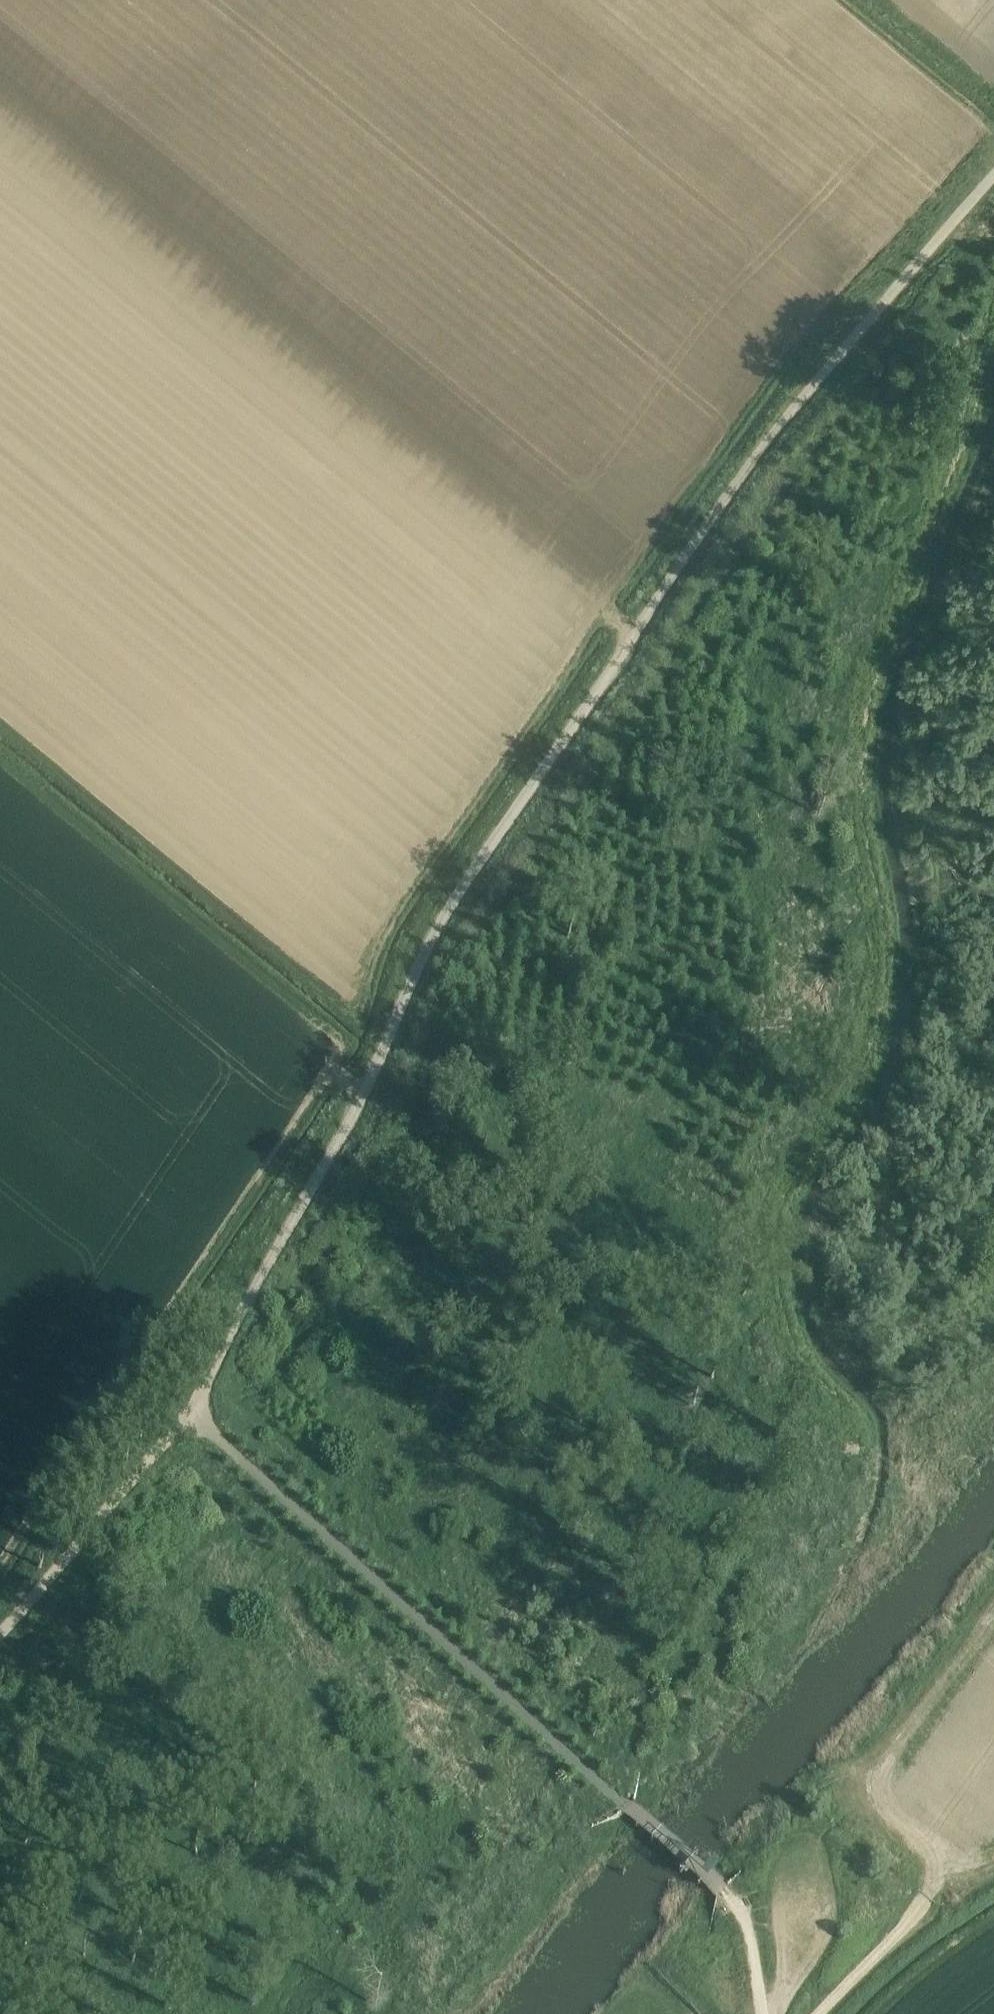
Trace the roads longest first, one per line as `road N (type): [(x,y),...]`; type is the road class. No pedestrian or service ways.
road 1 (unclassified): [(0,1636),(155,1448),(331,1164),(434,929),(783,407),(993,171)]
road 2 (unclassified): [(824,2013),(946,1891)]
road 3 (track): [(724,1890),(741,1912),(762,1981),(762,2013)]

